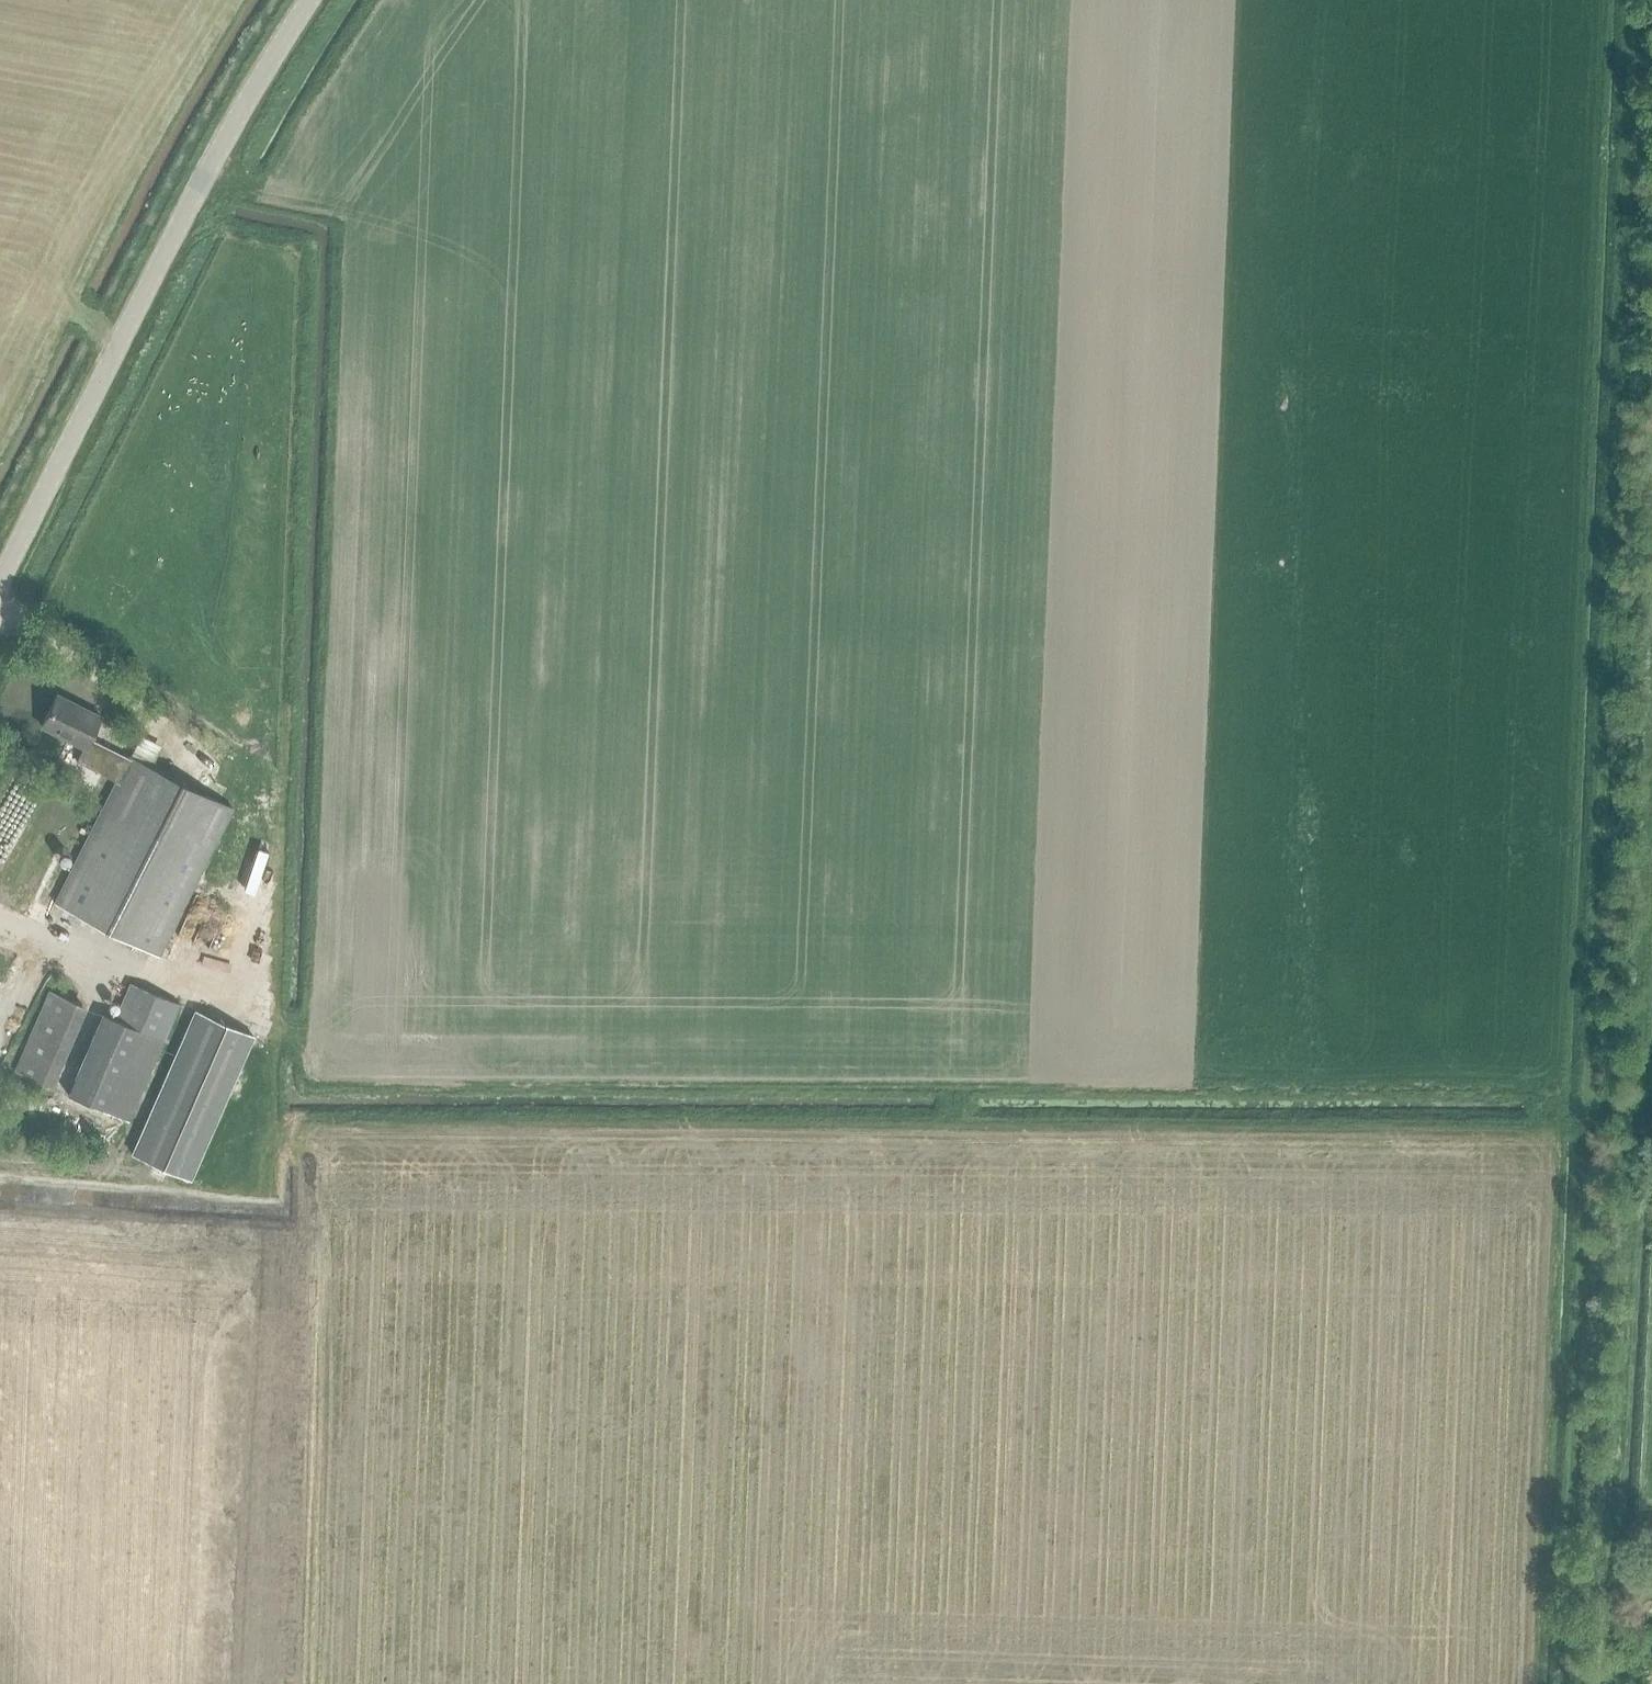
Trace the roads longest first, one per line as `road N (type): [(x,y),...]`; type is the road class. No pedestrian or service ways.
road 1 (tertiary): [(0,576),(305,0)]

